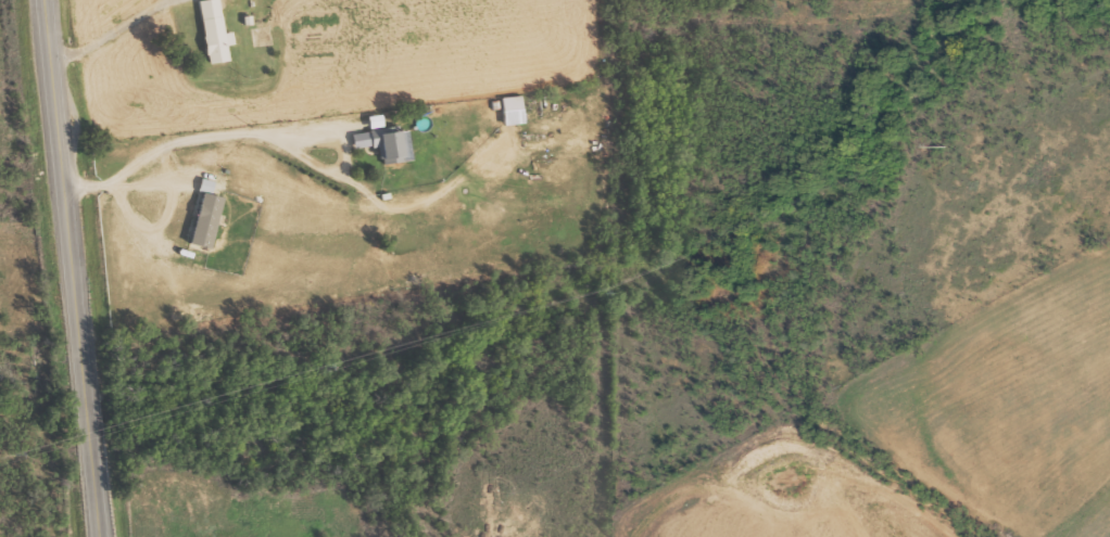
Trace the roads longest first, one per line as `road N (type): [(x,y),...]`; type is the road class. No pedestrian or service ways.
road 1 (primary): [(40,0),(96,536)]

